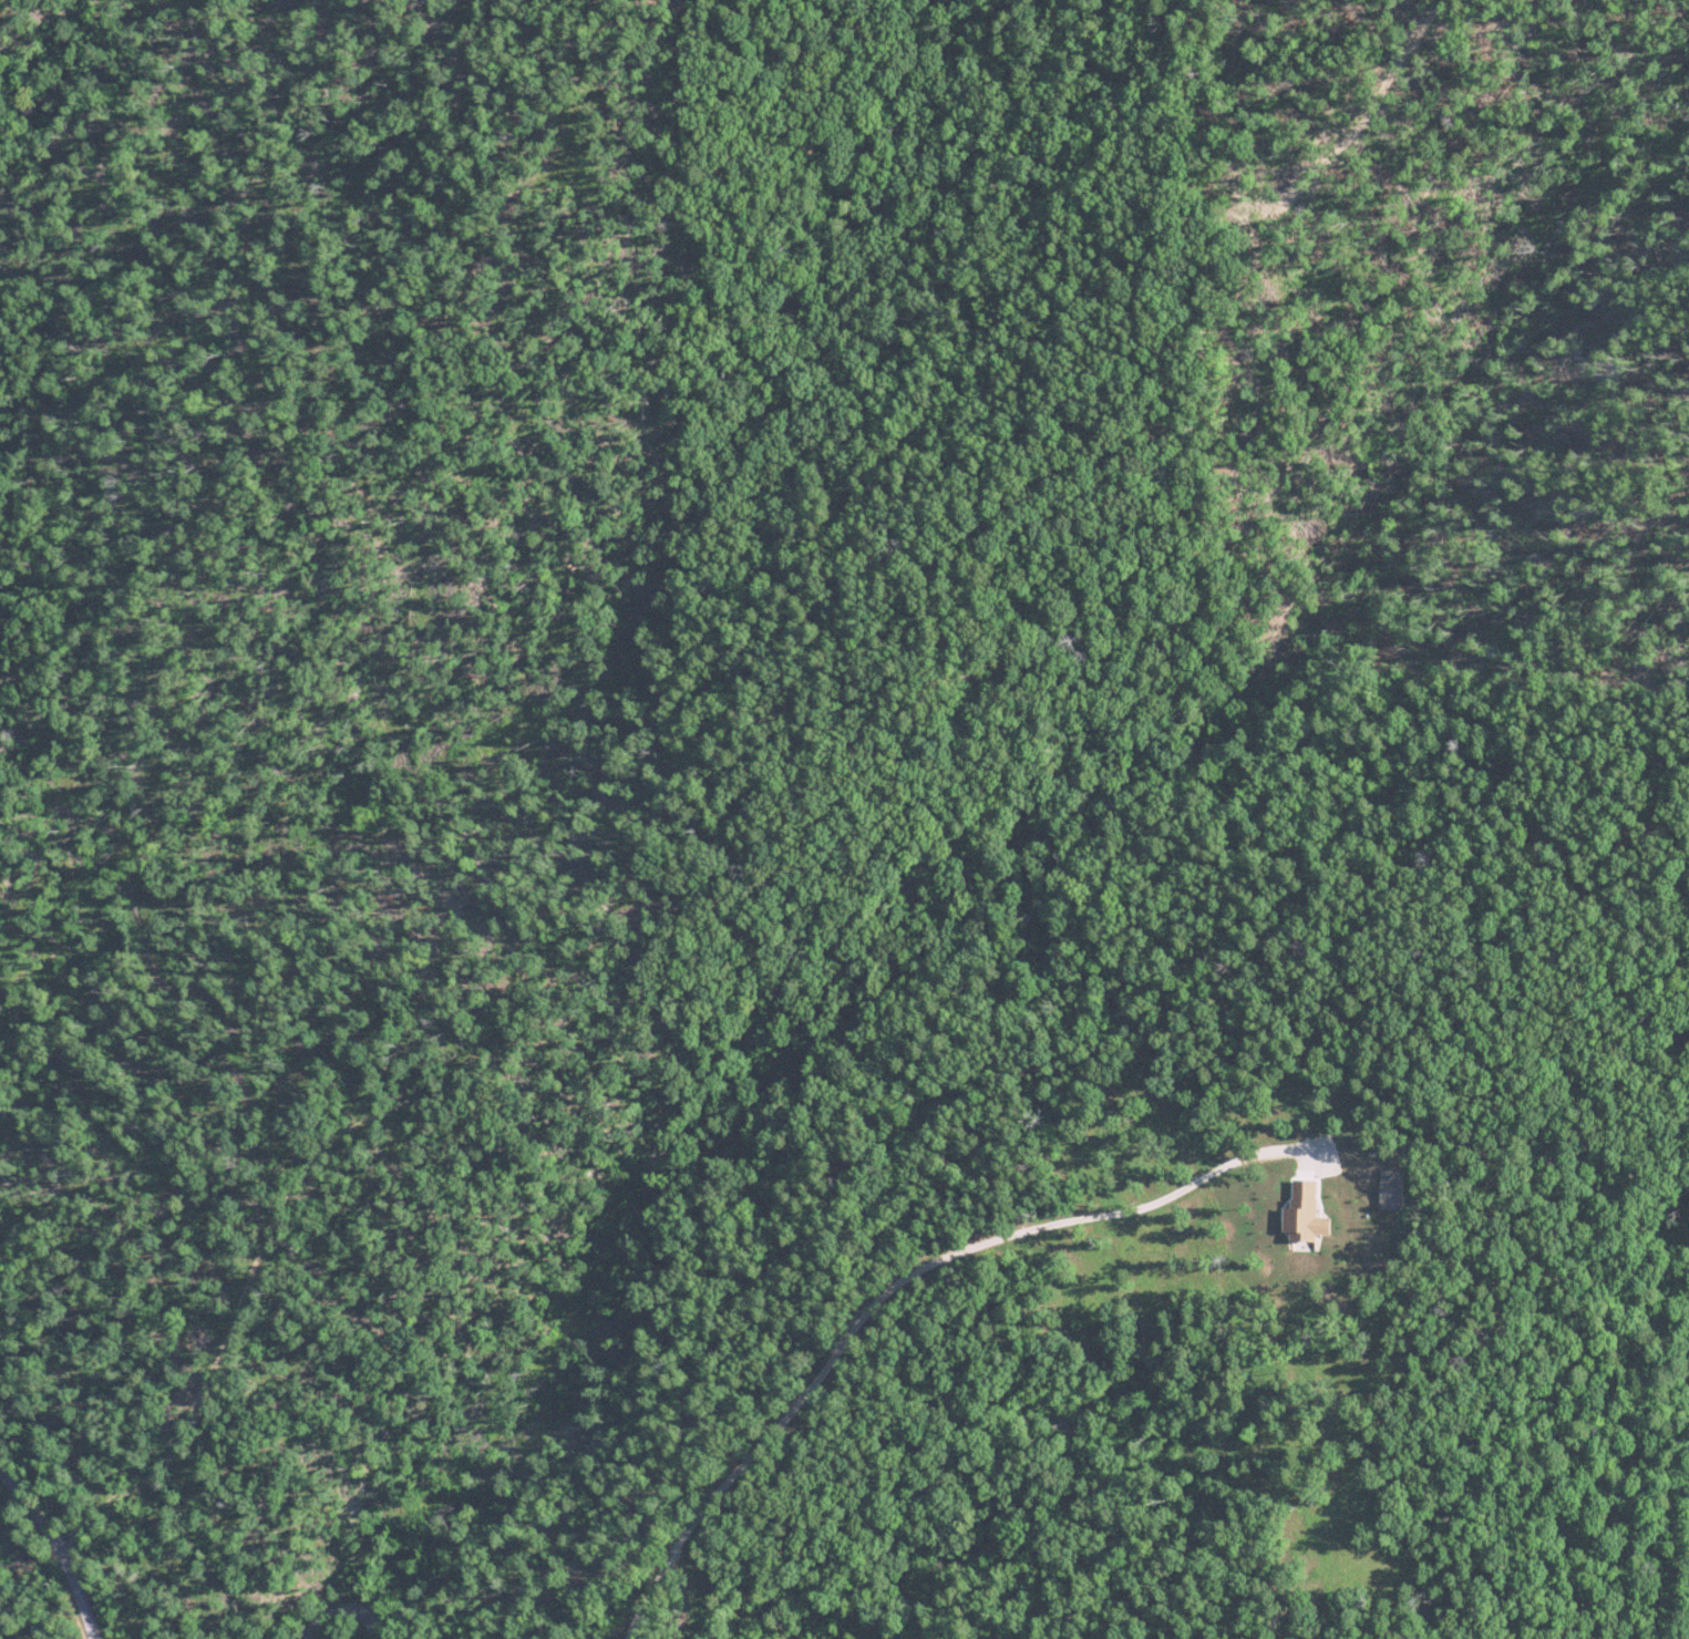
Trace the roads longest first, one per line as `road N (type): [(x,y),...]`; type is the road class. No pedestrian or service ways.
road 1 (residential): [(89,1638),(53,1546),(0,1474)]

